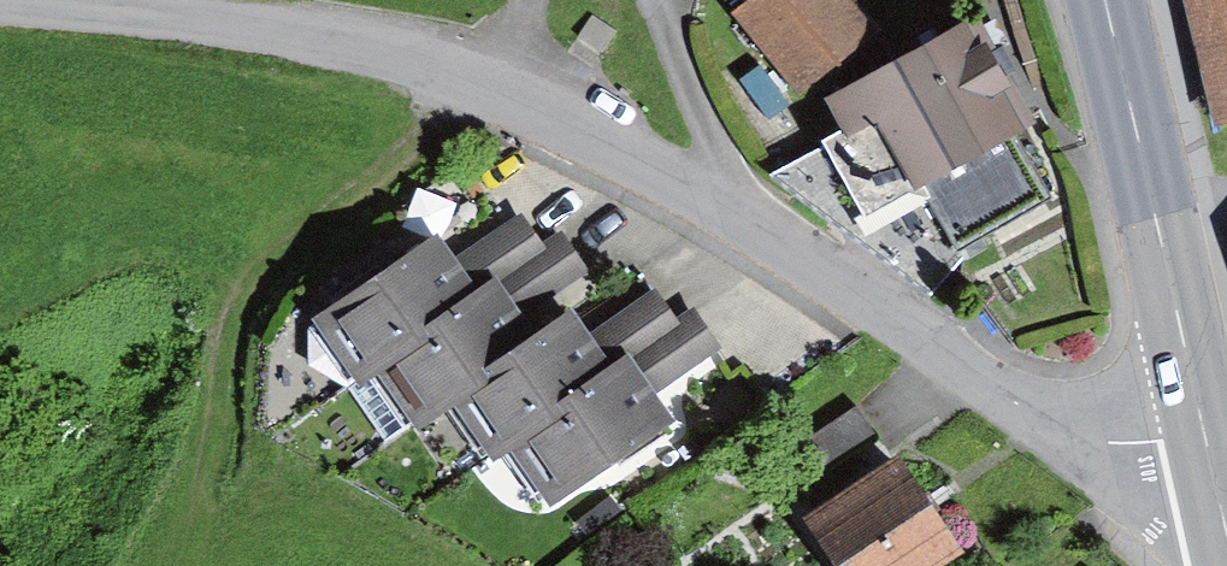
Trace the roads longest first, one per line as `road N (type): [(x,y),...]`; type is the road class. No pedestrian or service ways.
road 1 (residential): [(0,1),(212,19),(490,80),(1101,431),(1214,473)]
road 2 (secondary): [(1105,0),(1214,473)]

